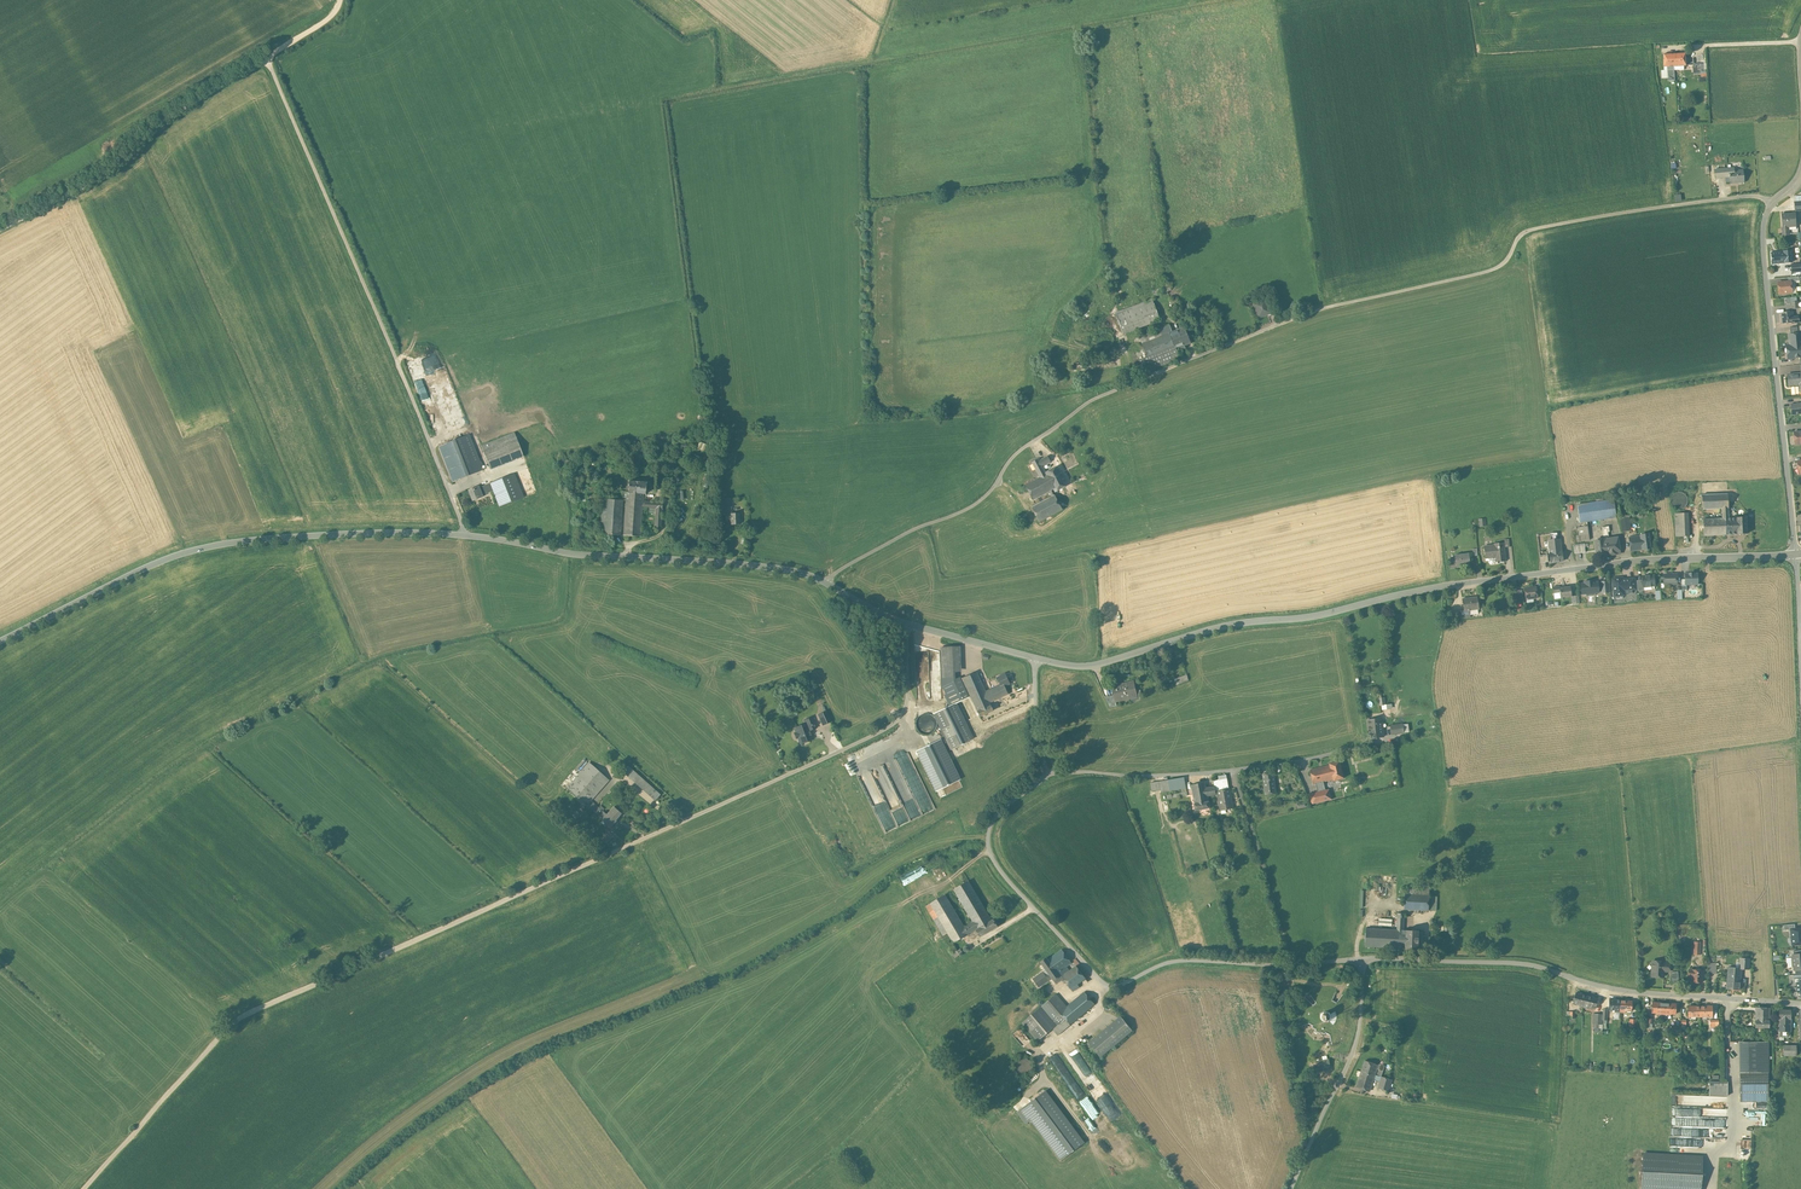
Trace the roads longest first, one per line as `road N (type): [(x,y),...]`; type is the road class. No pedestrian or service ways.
road 1 (unclassified): [(1773,202),(1737,198),(1530,228),(1492,271),(1324,309),(1106,393),(1014,456),(981,501),(828,584)]
road 2 (tertiary): [(828,584),(789,569),(571,554),(452,534),(283,538),(157,563),(0,640)]
road 3 (tertiary): [(1796,555),(1538,574),(1224,626),(1088,666),(1036,658)]
road 4 (track): [(267,58),(468,536)]
road 5 (unclassified): [(1045,770),(995,816),(987,841),(1106,983),(1175,960),(1293,965)]
road 6 (unclassified): [(1362,959),(1516,961),(1618,990),(1800,1004)]
road 7 (track): [(0,230),(111,169),(159,123),(326,21),(340,0)]
road 8 (residential): [(1796,555),(1764,246),(1773,202)]
road 9 (unclassified): [(1291,1188),(1357,1039),(1362,959)]
road 10 (tertiary): [(1036,658),(898,621),(828,584)]
road 11 (residential): [(1233,771),(1293,965)]
road 12 (residential): [(1045,770),(1121,781),(1233,771)]
road 13 (residential): [(1233,771),(1362,745)]

